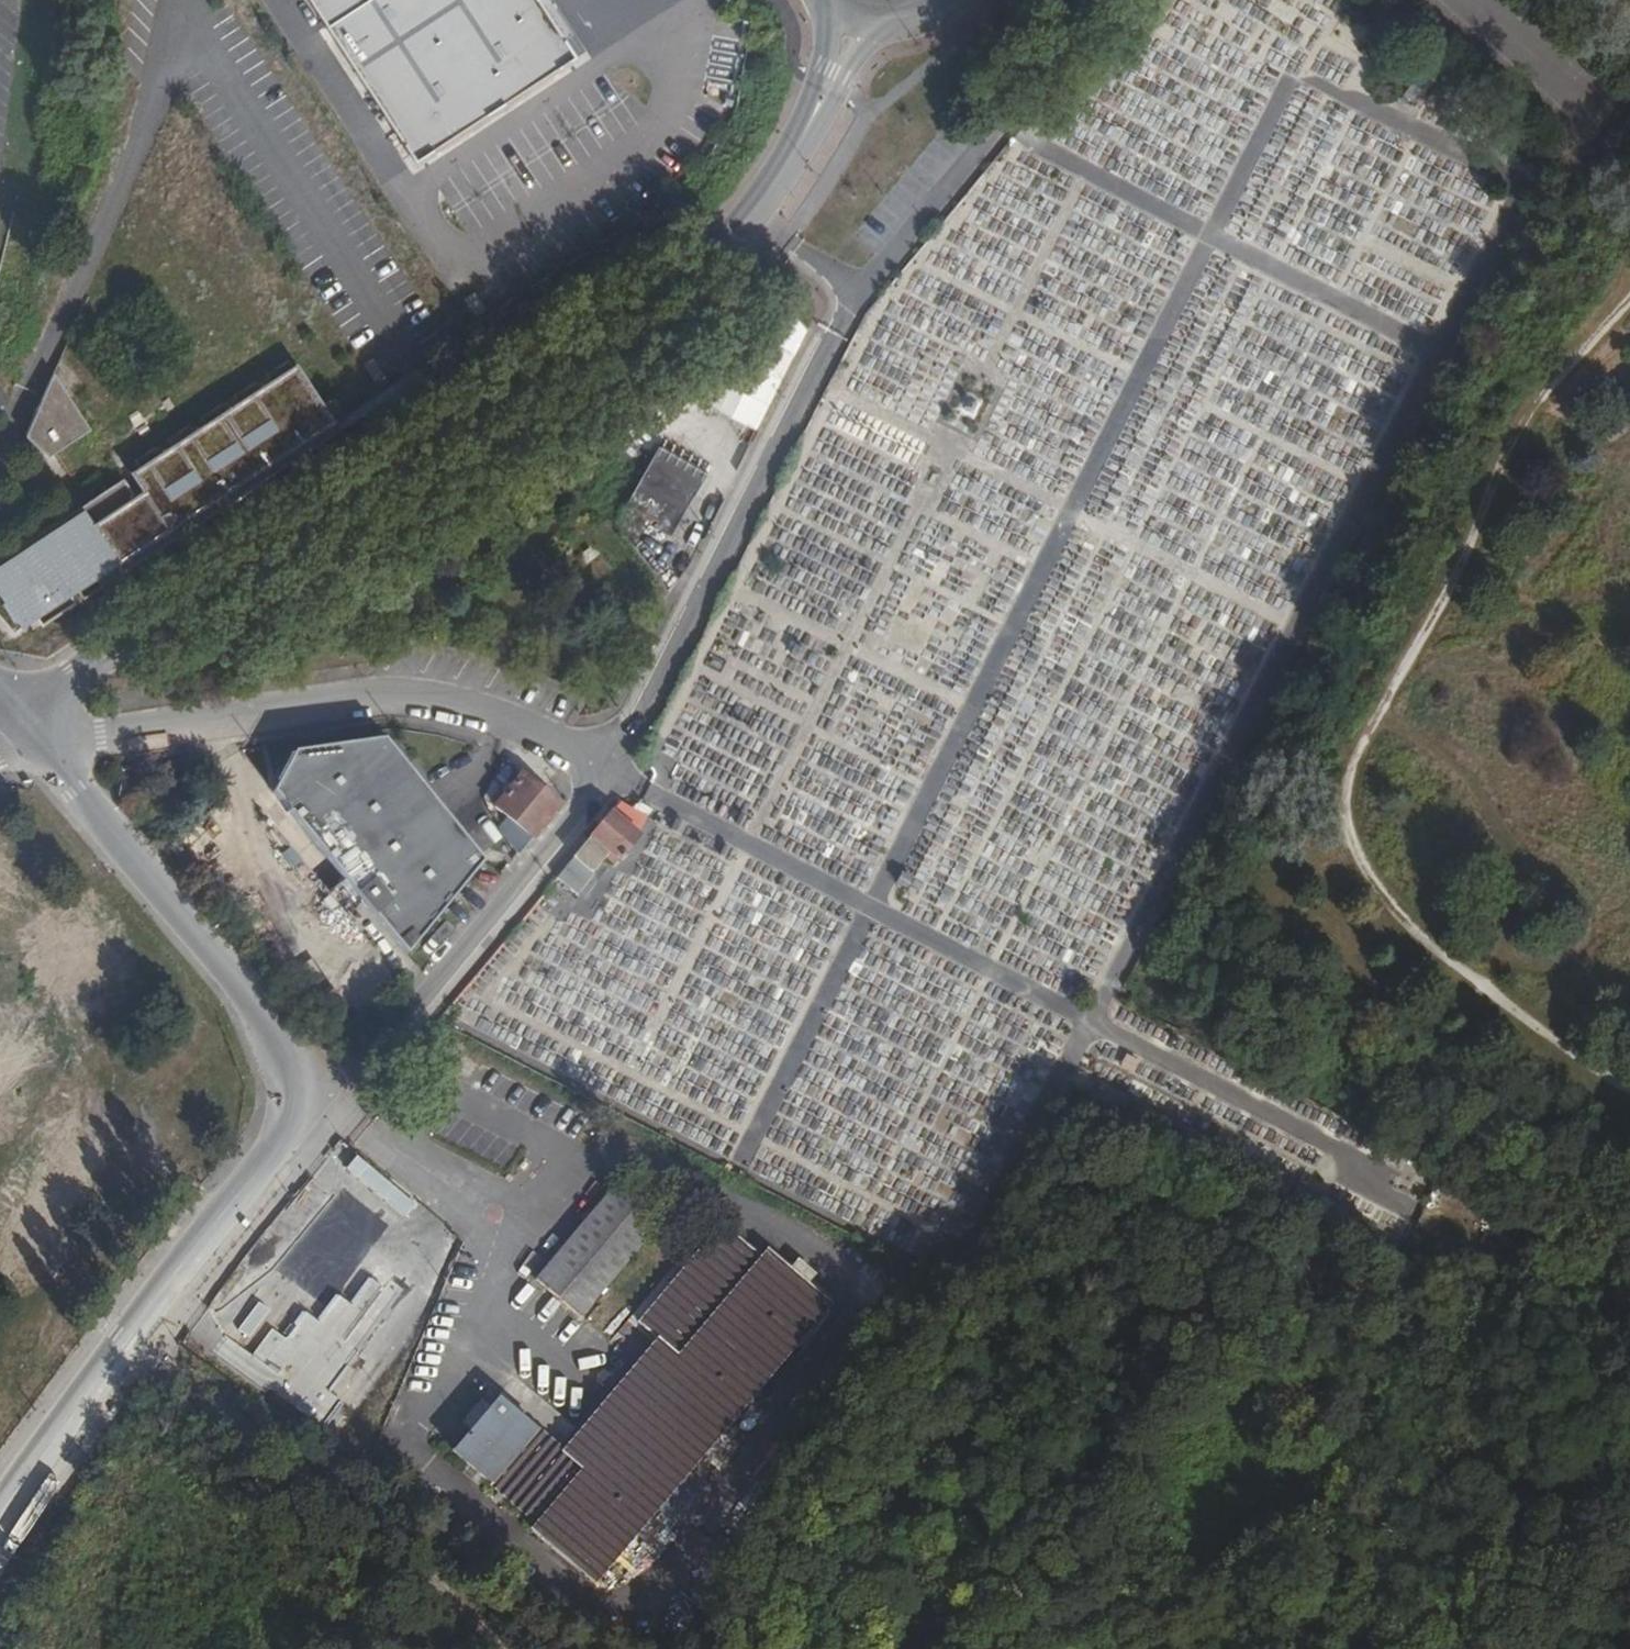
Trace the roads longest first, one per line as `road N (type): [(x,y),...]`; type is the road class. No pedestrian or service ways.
road 1 (tertiary): [(835,72),(788,163),(726,239),(73,681),(33,725)]
road 2 (residential): [(33,725),(102,736),(345,696),(430,697),(540,735),(605,771)]
road 3 (tertiary): [(292,1086),(285,1130),(0,1503)]
road 4 (unclassified): [(605,771),(373,1062),(344,1077),(292,1086)]
road 5 (tertiary): [(292,1086),(279,1039),(244,984),(68,785),(33,725)]

